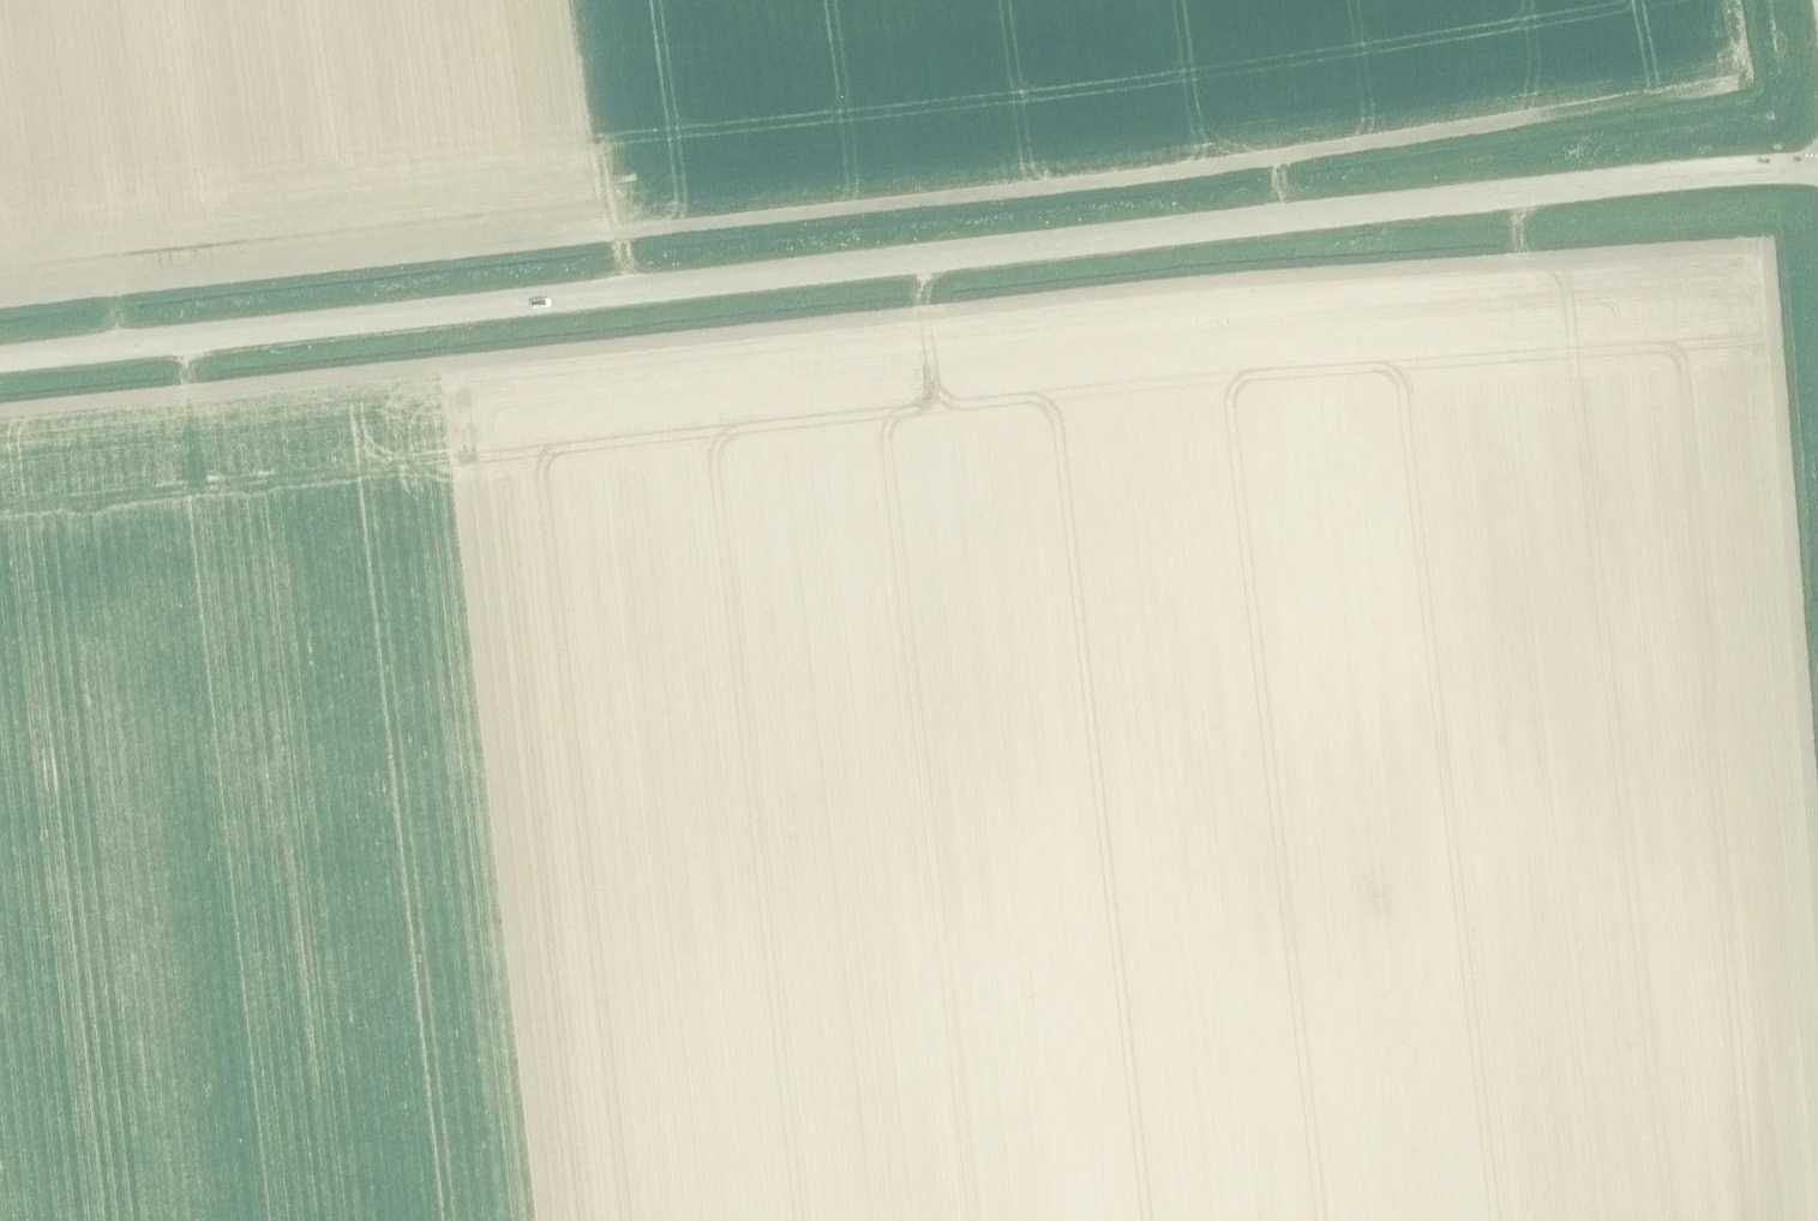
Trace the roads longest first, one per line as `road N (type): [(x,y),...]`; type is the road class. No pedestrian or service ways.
road 1 (unclassified): [(0,359),(1817,168)]

